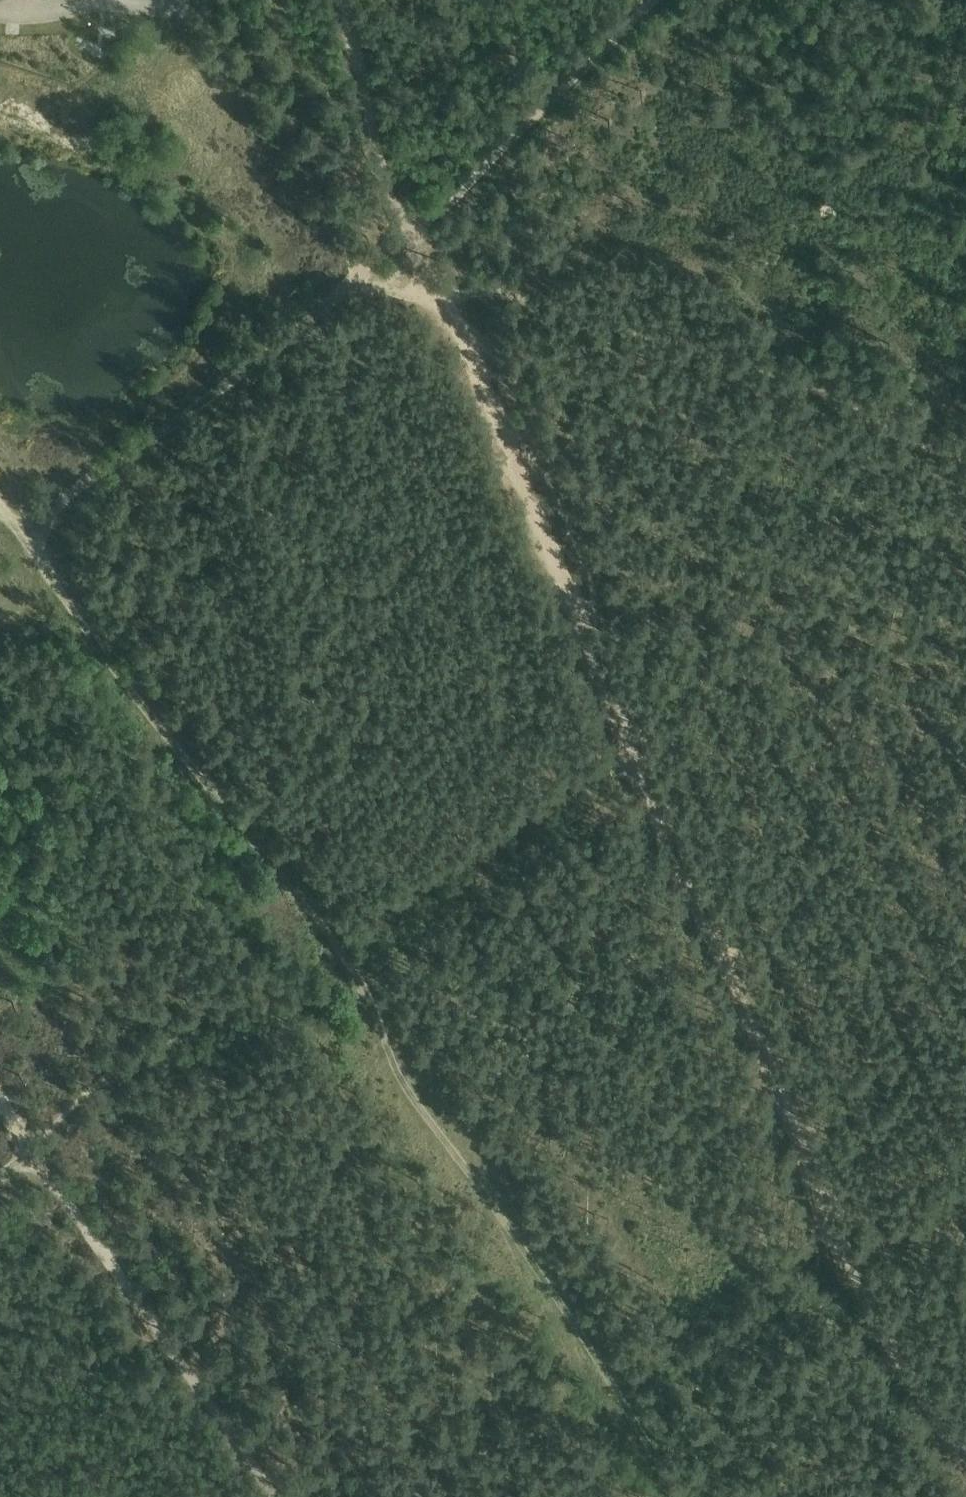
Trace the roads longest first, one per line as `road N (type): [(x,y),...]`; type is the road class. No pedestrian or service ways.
road 1 (track): [(965,1461),(864,1307),(726,947),(408,235)]
road 2 (track): [(19,533),(329,937),(406,1091),(534,1266),(684,1496)]
road 3 (track): [(637,752),(329,937),(306,969),(258,981),(191,1032),(104,1078),(0,1178)]
road 4 (track): [(0,1101),(273,1496)]
road 5 (track): [(654,0),(408,235)]
road 6 (track): [(408,235),(338,0)]

